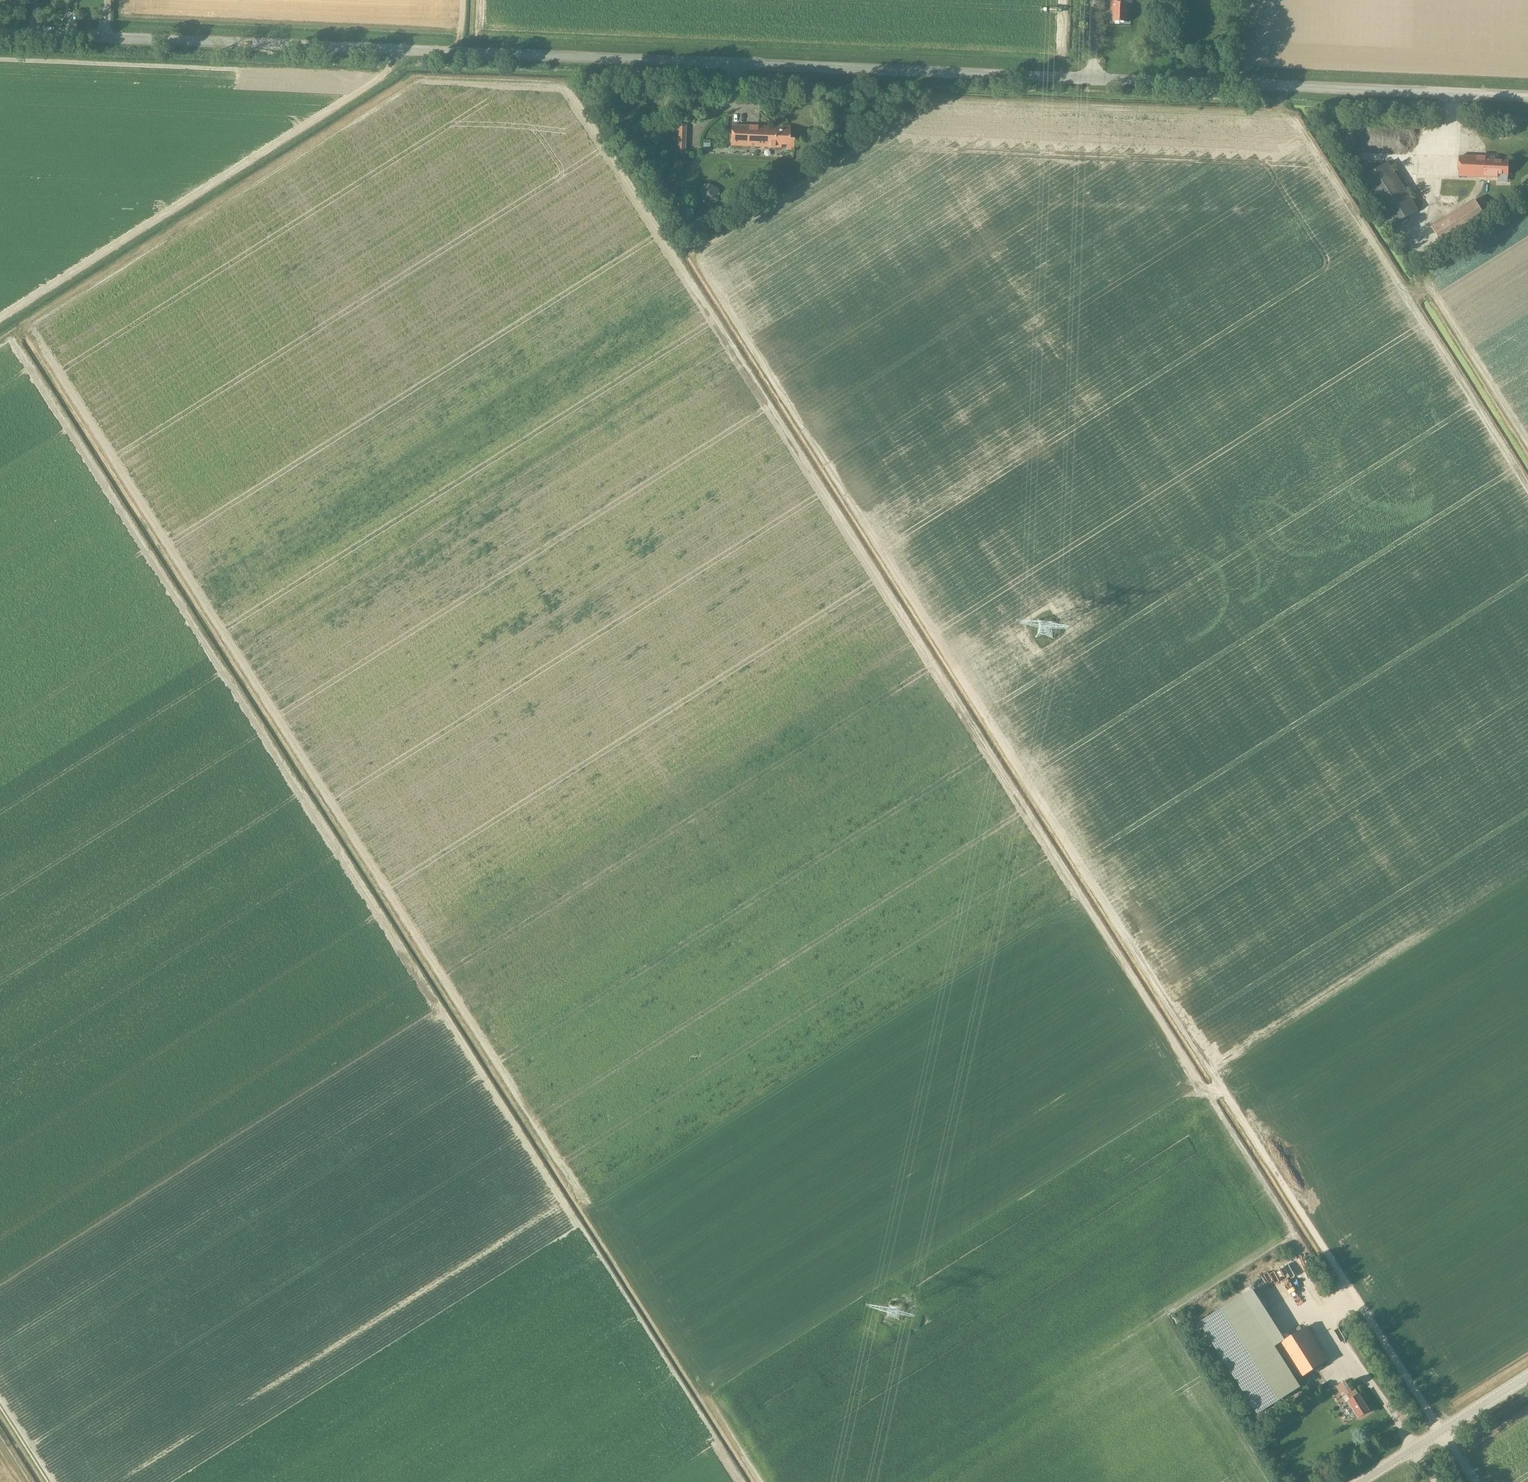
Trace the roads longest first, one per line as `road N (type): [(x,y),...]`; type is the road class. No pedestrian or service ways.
road 1 (unclassified): [(1527,97),(0,33)]
road 2 (unclassified): [(1361,1481),(1527,1377)]

